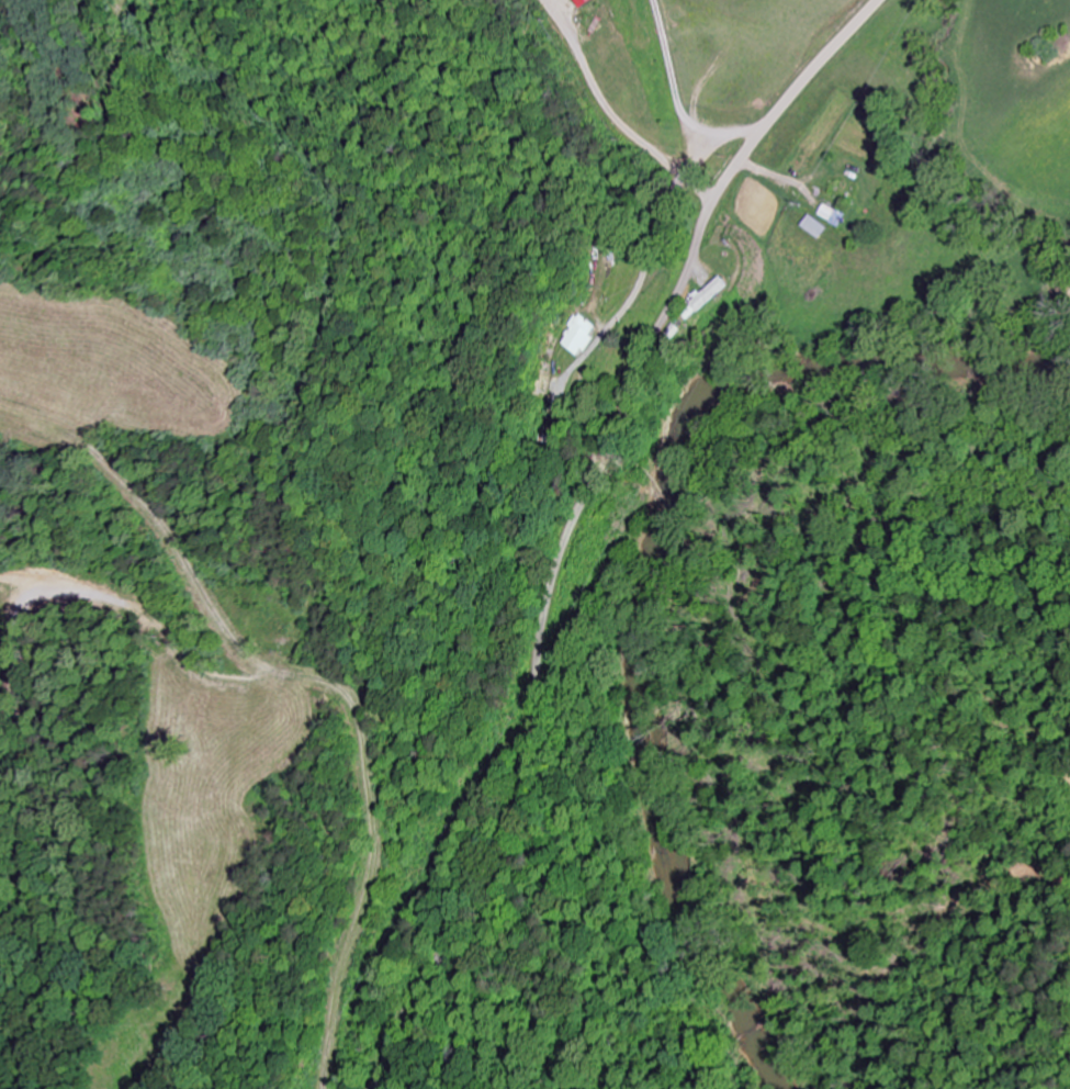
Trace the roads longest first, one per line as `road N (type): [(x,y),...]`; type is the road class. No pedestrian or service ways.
road 1 (residential): [(371,1088),(408,1011),(507,862),(554,577),(701,225),(779,110),(880,0)]

